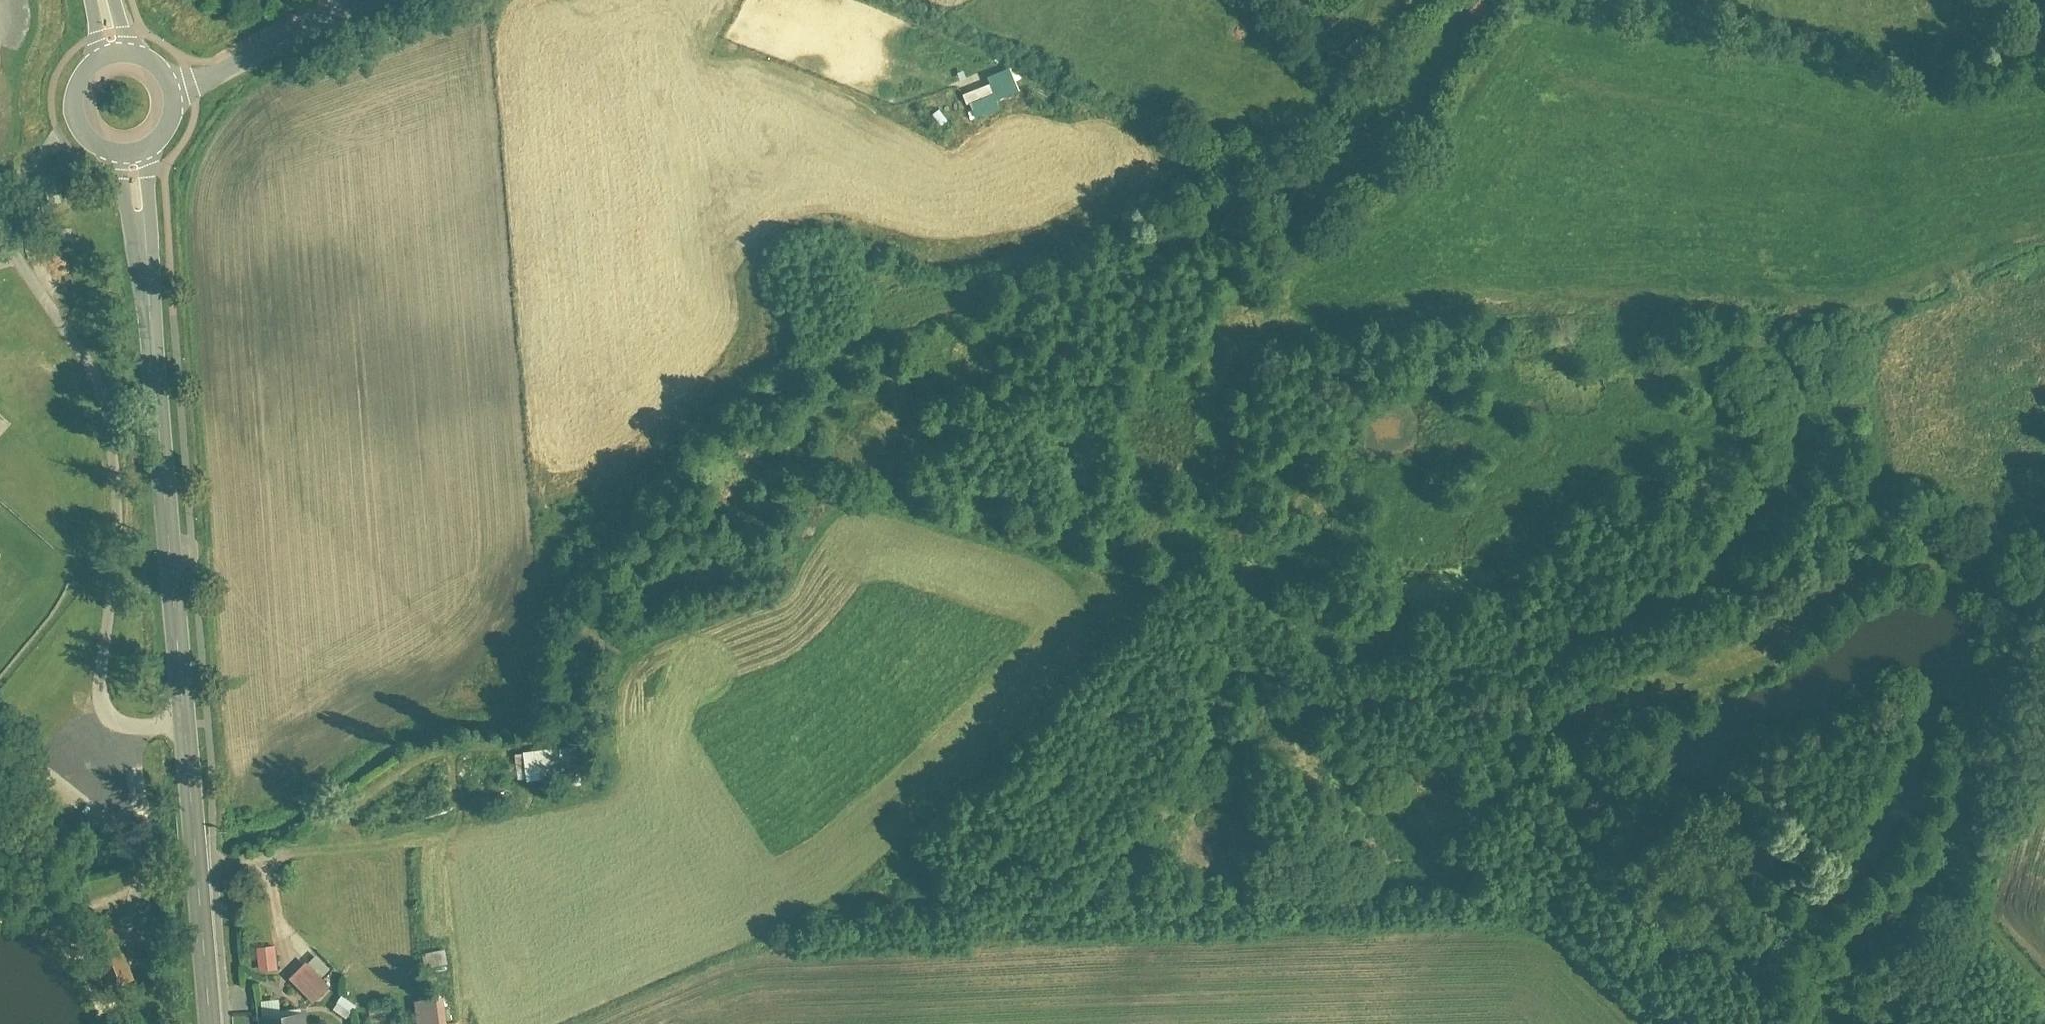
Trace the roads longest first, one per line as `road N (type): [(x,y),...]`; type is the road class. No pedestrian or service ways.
road 1 (tertiary): [(213,1023),(154,328),(130,157)]
road 2 (residential): [(354,6),(181,91)]
road 3 (tertiary): [(111,55),(88,72),(78,114),(91,140),(130,157)]

